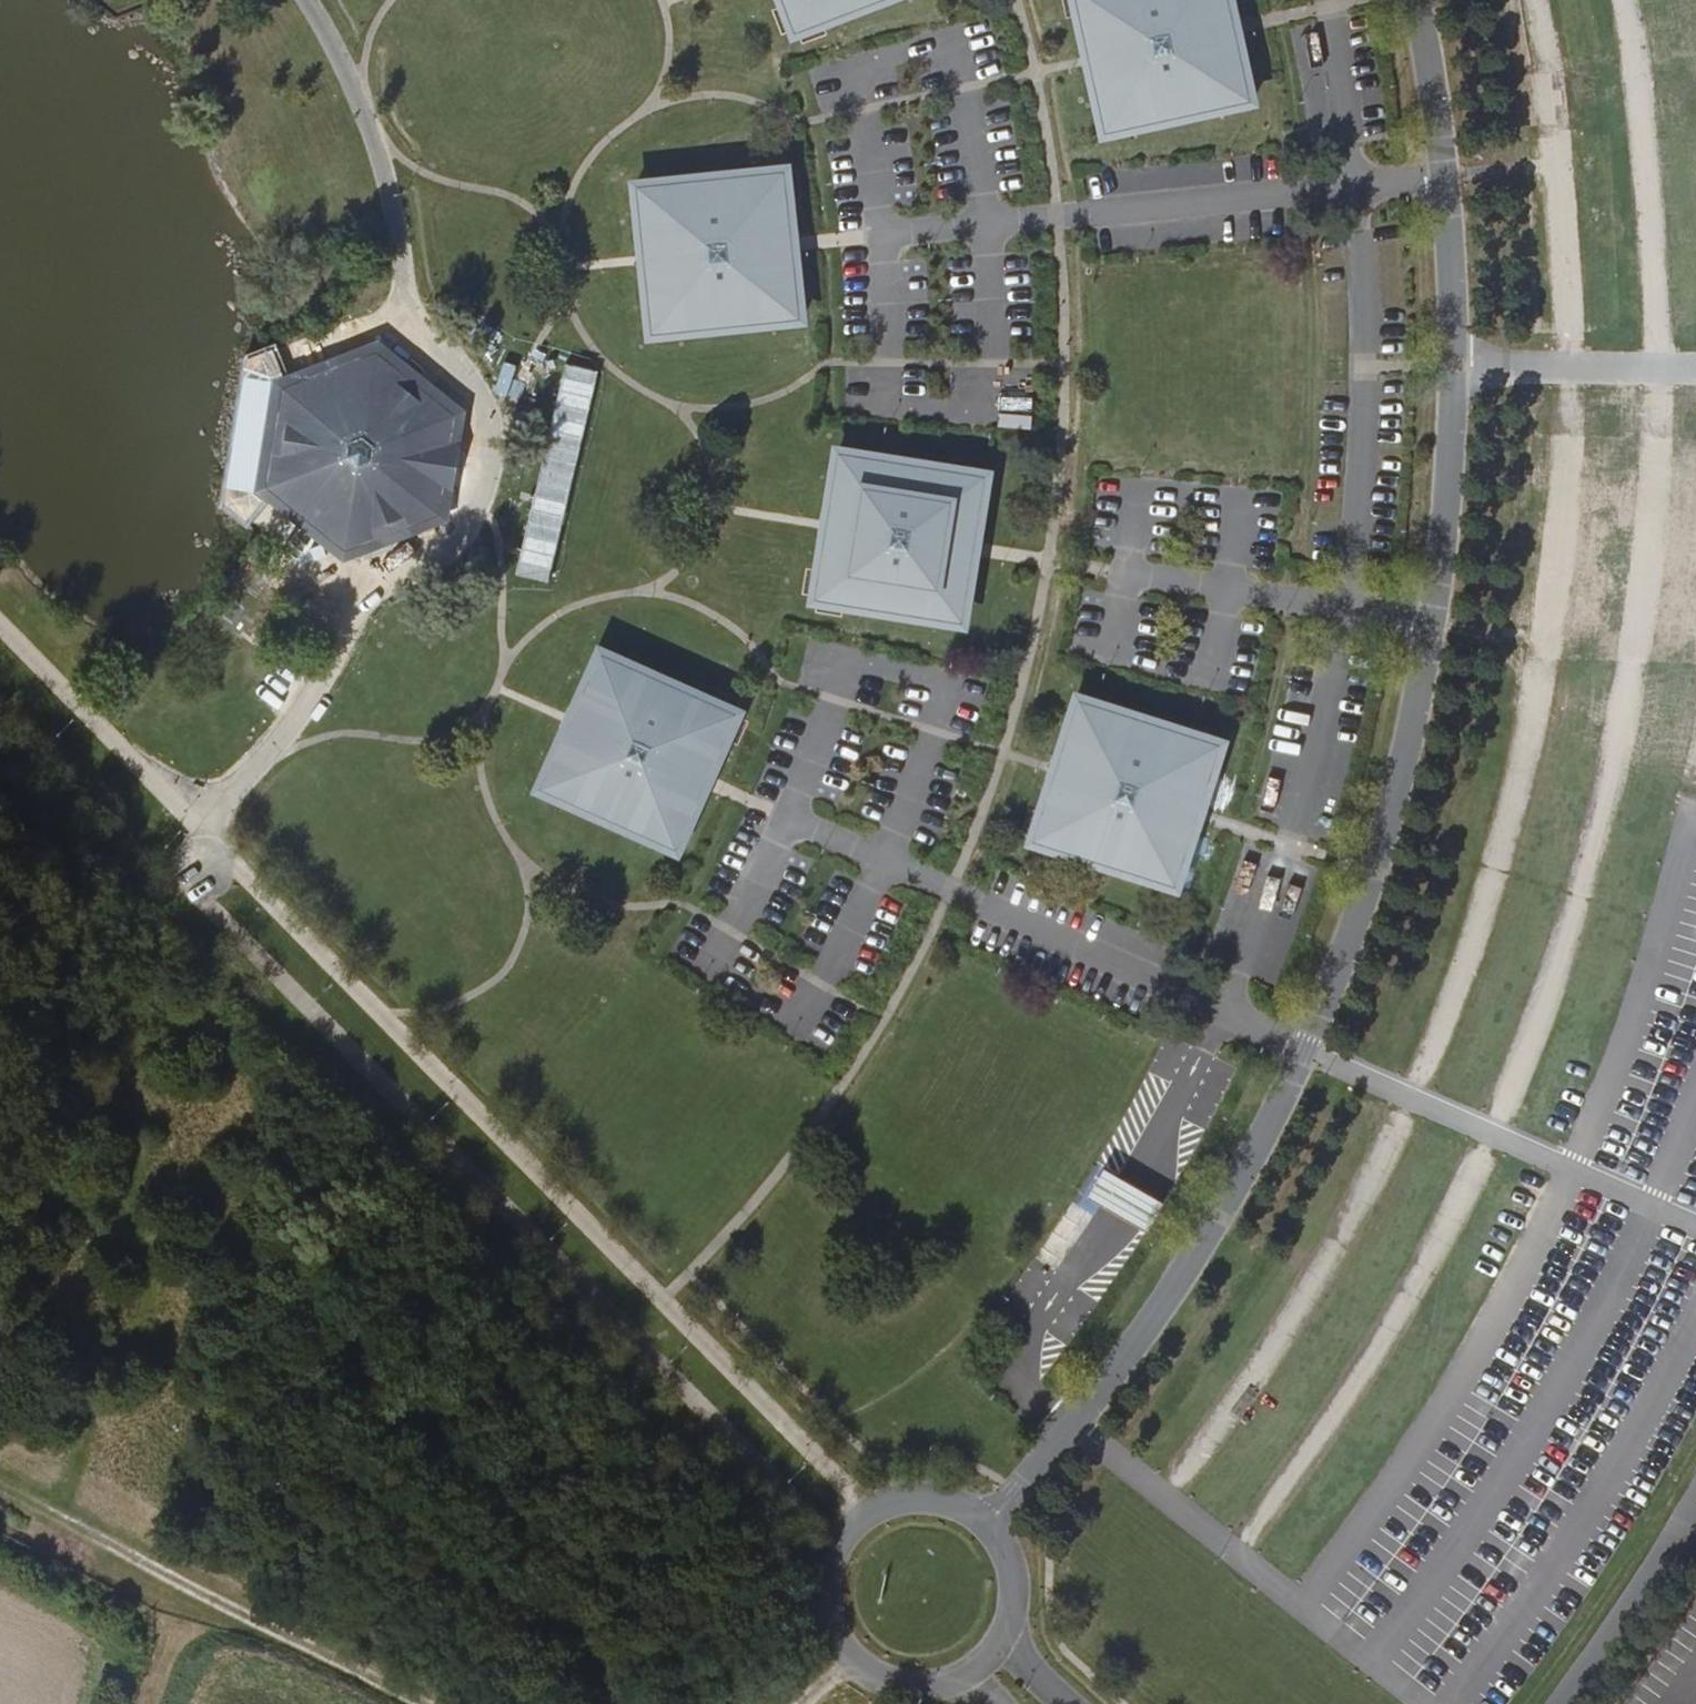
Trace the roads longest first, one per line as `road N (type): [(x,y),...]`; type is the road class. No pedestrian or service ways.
road 1 (track): [(230,823),(118,954),(33,1121),(0,1212)]
road 2 (track): [(0,1500),(402,1703)]

